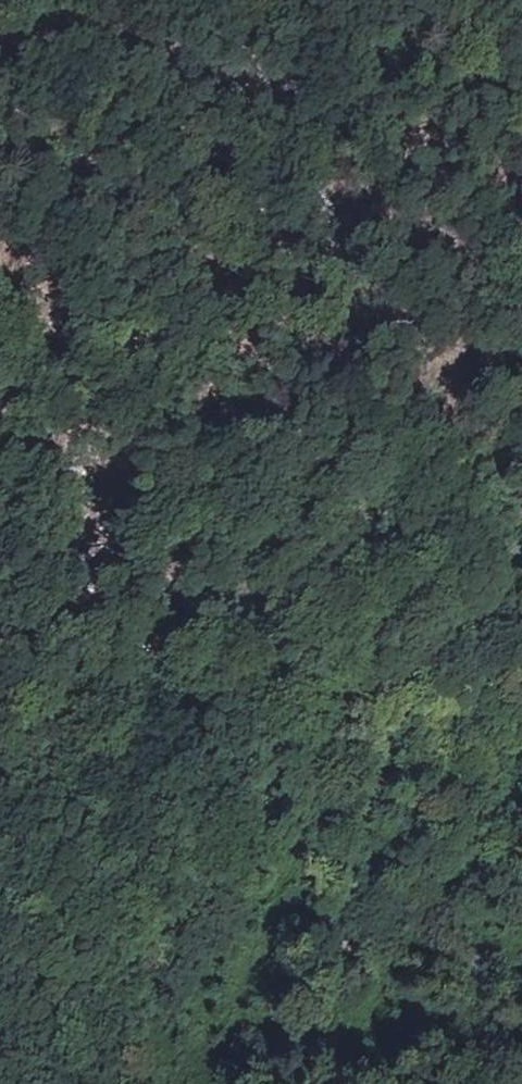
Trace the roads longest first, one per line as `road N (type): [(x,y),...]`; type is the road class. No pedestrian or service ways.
road 1 (track): [(419,687),(380,673),(209,690),(146,704),(92,726),(65,748),(0,861)]
road 2 (track): [(521,597),(419,687)]

